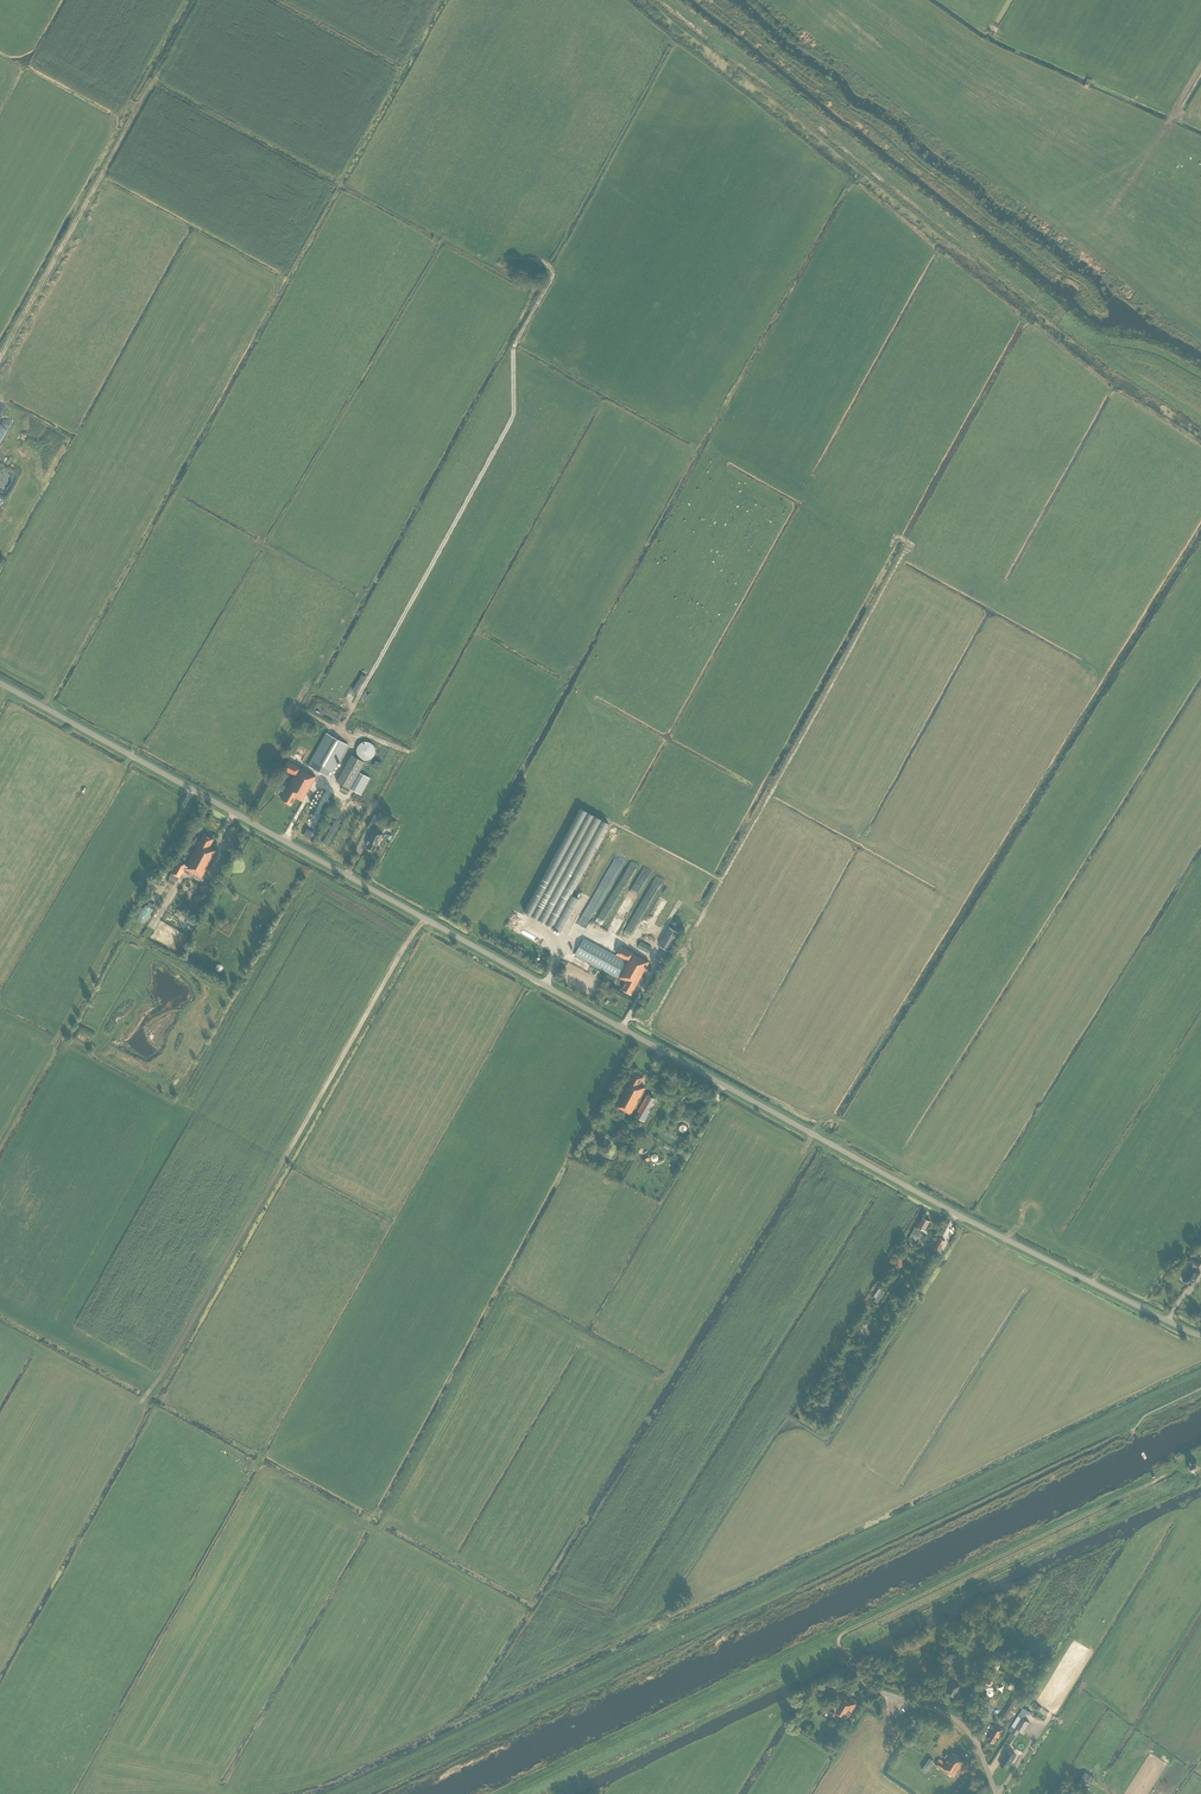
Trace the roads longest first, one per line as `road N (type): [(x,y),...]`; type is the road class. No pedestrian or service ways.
road 1 (unclassified): [(1200,1336),(996,1238),(0,685)]
road 2 (unclassified): [(997,1793),(959,1722),(865,1685),(853,1670)]

